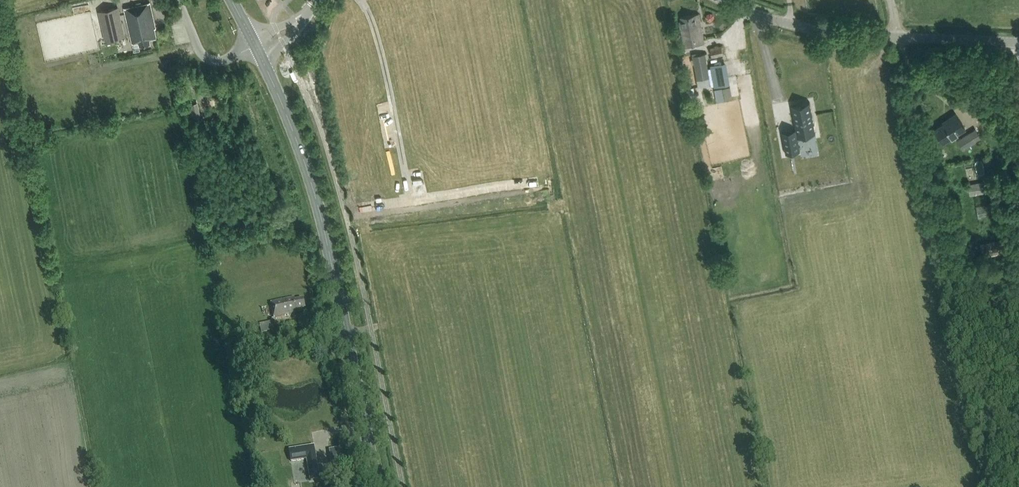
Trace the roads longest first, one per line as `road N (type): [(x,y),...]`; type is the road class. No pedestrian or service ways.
road 1 (primary): [(378,486),(317,203),(256,47)]
road 2 (unclassified): [(899,38),(814,30),(722,0)]
road 3 (unclassified): [(899,38),(1018,41)]

